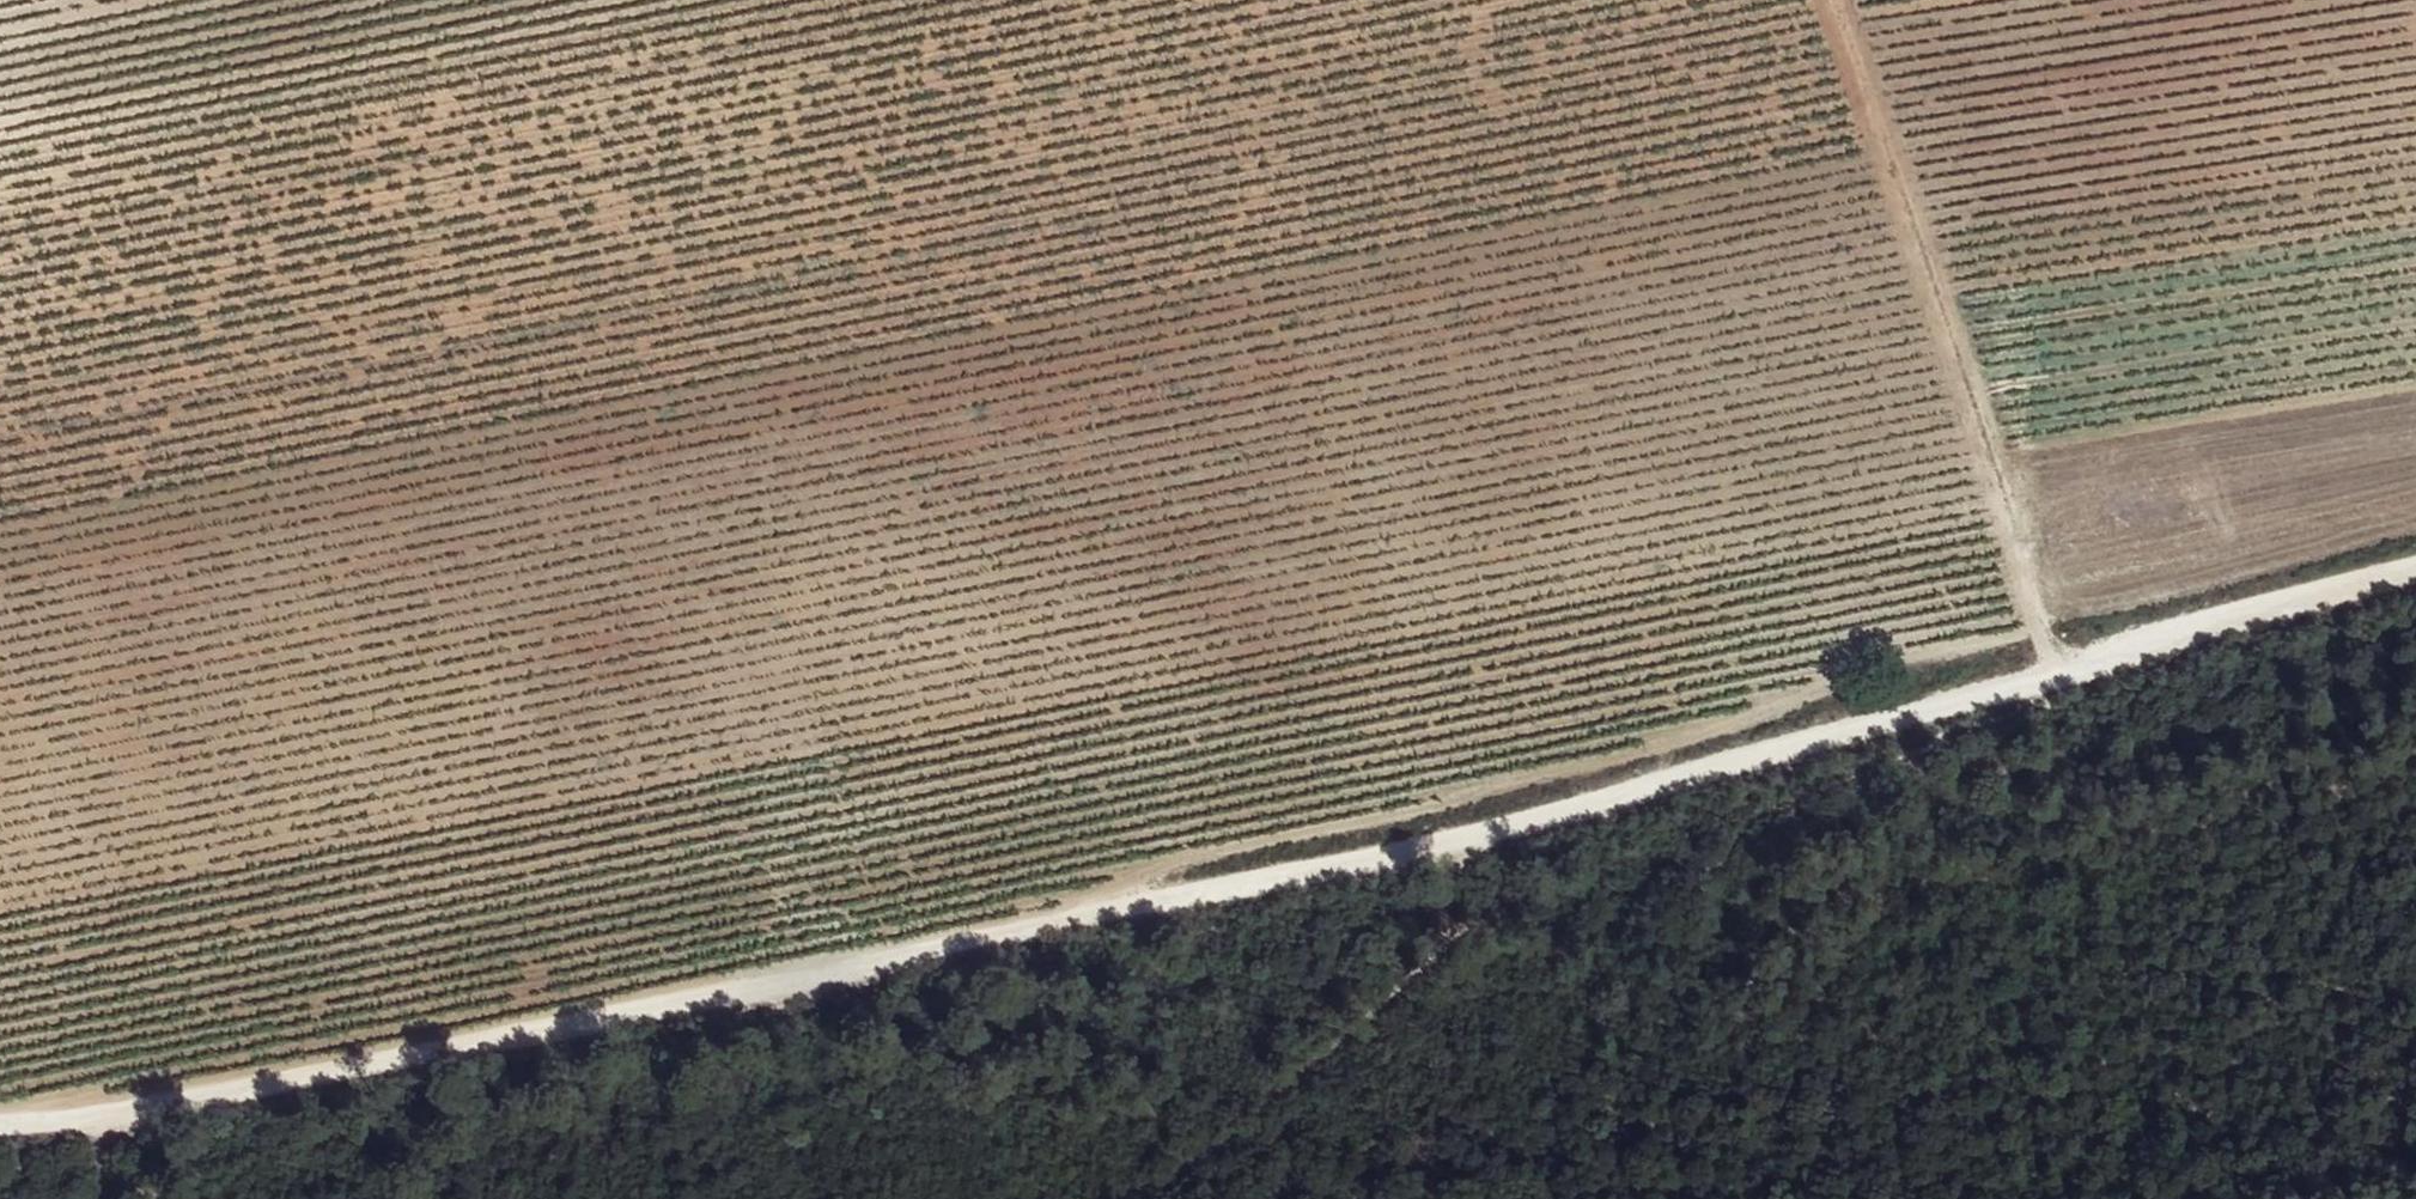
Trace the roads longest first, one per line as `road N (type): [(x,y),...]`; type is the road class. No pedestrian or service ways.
road 1 (track): [(0,1123),(144,1112),(1021,939),(1615,802),(2415,573)]
road 2 (track): [(2054,676),(1841,0)]

